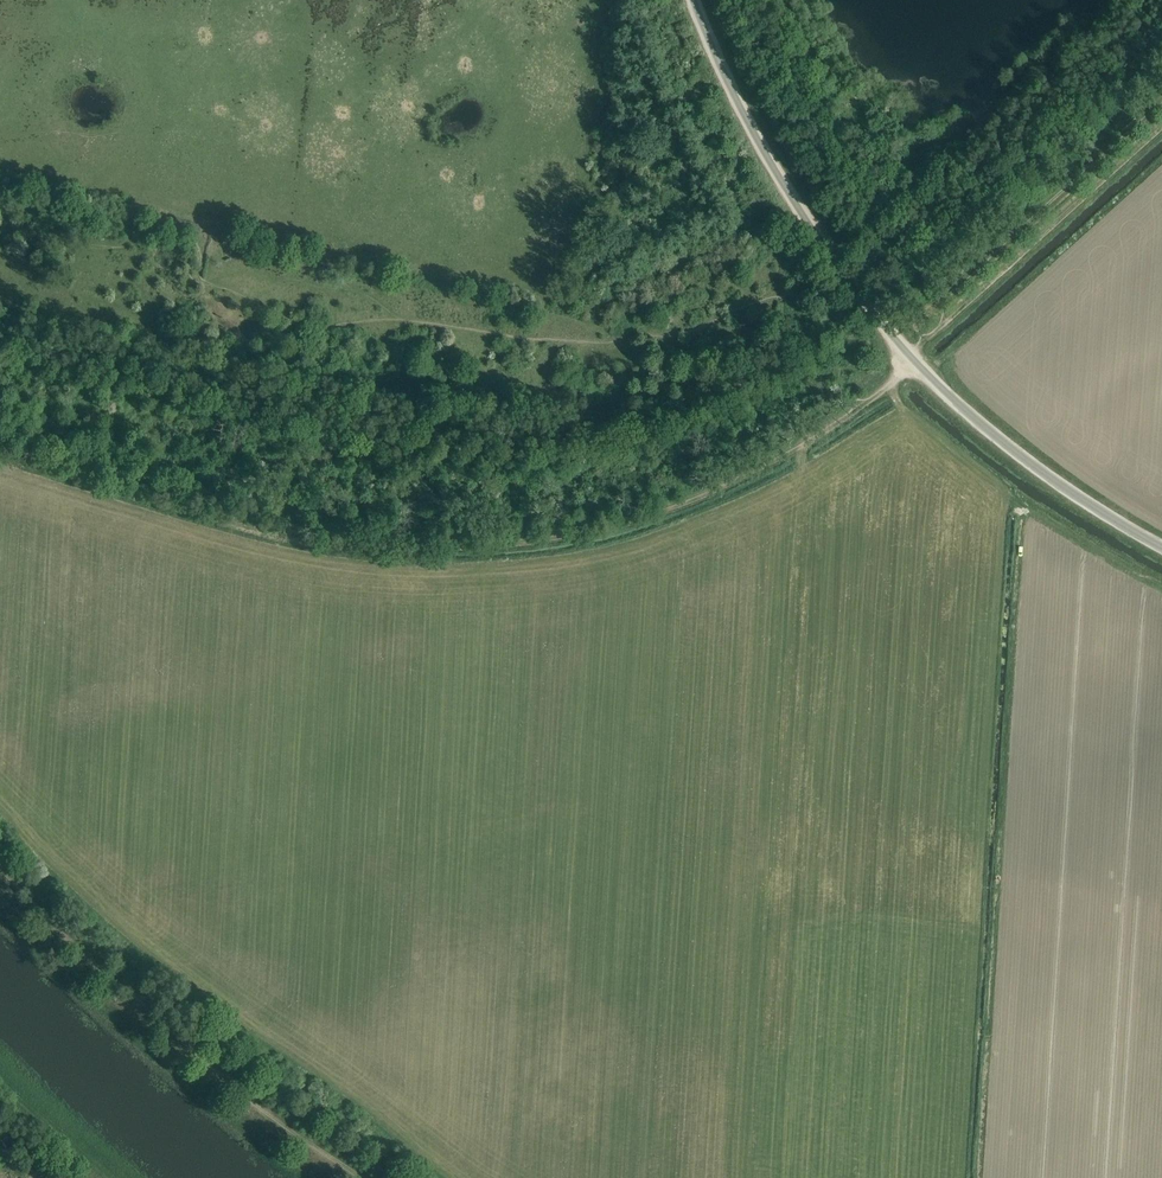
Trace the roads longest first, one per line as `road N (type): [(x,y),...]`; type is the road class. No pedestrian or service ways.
road 1 (unclassified): [(1161,546),(1015,455),(907,354),(779,182),(733,102),(693,0)]
road 2 (track): [(0,863),(124,985),(366,1177)]

